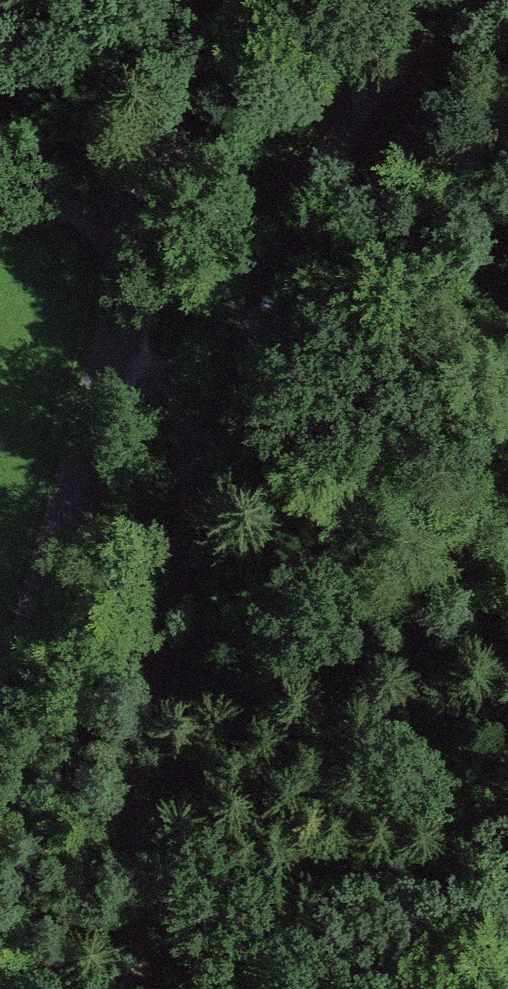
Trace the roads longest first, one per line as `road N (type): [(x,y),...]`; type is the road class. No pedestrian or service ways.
road 1 (track): [(130,988),(140,763),(222,390),(299,198),(397,58),(401,0)]
road 2 (tertiary): [(0,728),(107,369),(196,0)]
road 3 (track): [(140,234),(0,186)]

